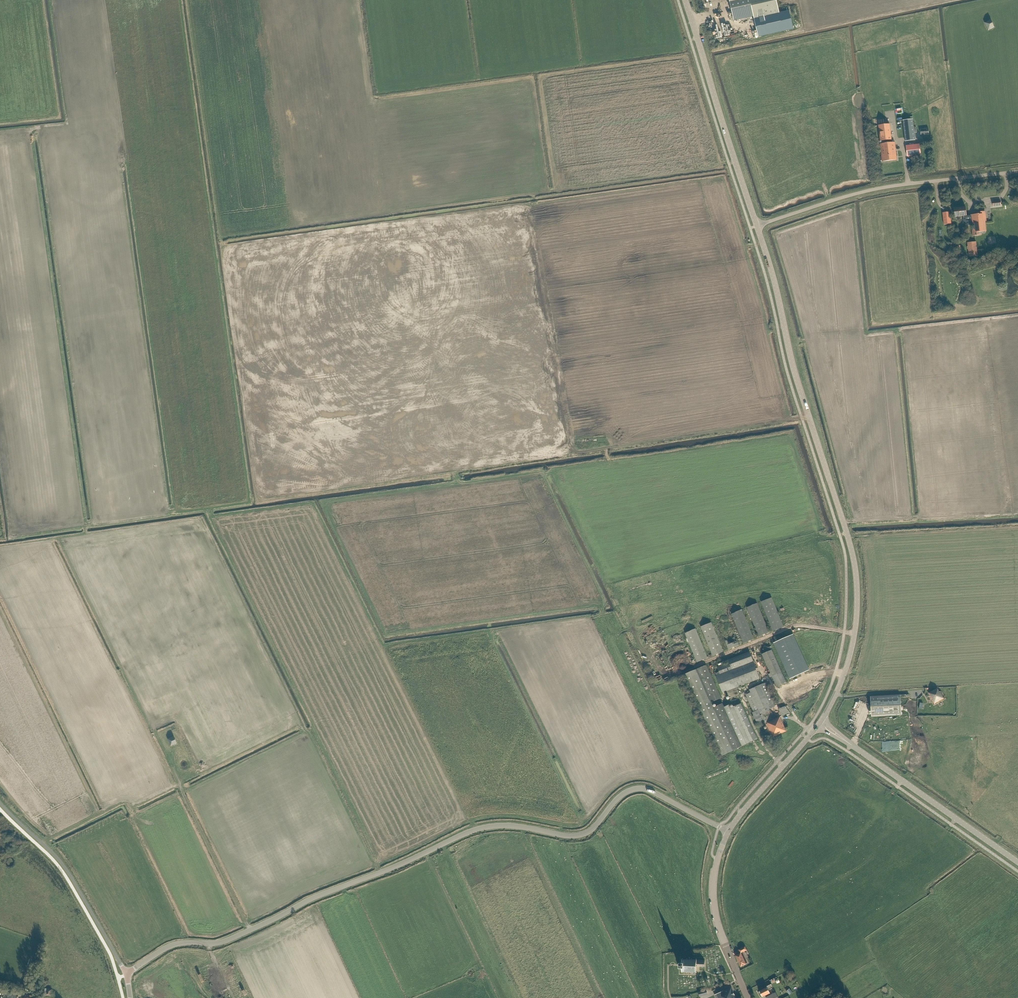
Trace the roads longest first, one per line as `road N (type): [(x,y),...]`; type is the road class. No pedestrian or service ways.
road 1 (tertiary): [(126,975),(170,946),(222,942),(476,830),(585,834),(634,789),(729,832)]
road 2 (tertiary): [(823,719),(851,650),(856,578),(757,226)]
road 3 (track): [(809,417),(460,472),(458,484)]
road 4 (track): [(379,873),(304,728),(179,782)]
road 5 (unclassified): [(757,226),(874,189),(1017,171)]
road 6 (tertiary): [(757,226),(685,0)]
road 7 (unclassified): [(126,975),(70,876),(0,803)]
road 8 (tertiary): [(1017,862),(852,745)]
road 9 (tertiary): [(748,997),(714,900),(729,832)]
road 10 (track): [(251,930),(179,782)]
road 11 (track): [(179,782),(132,806),(128,798),(39,846)]
road 12 (tertiary): [(729,832),(818,727)]
road 13 (track): [(783,766),(765,747),(744,703),(723,699),(708,661)]

